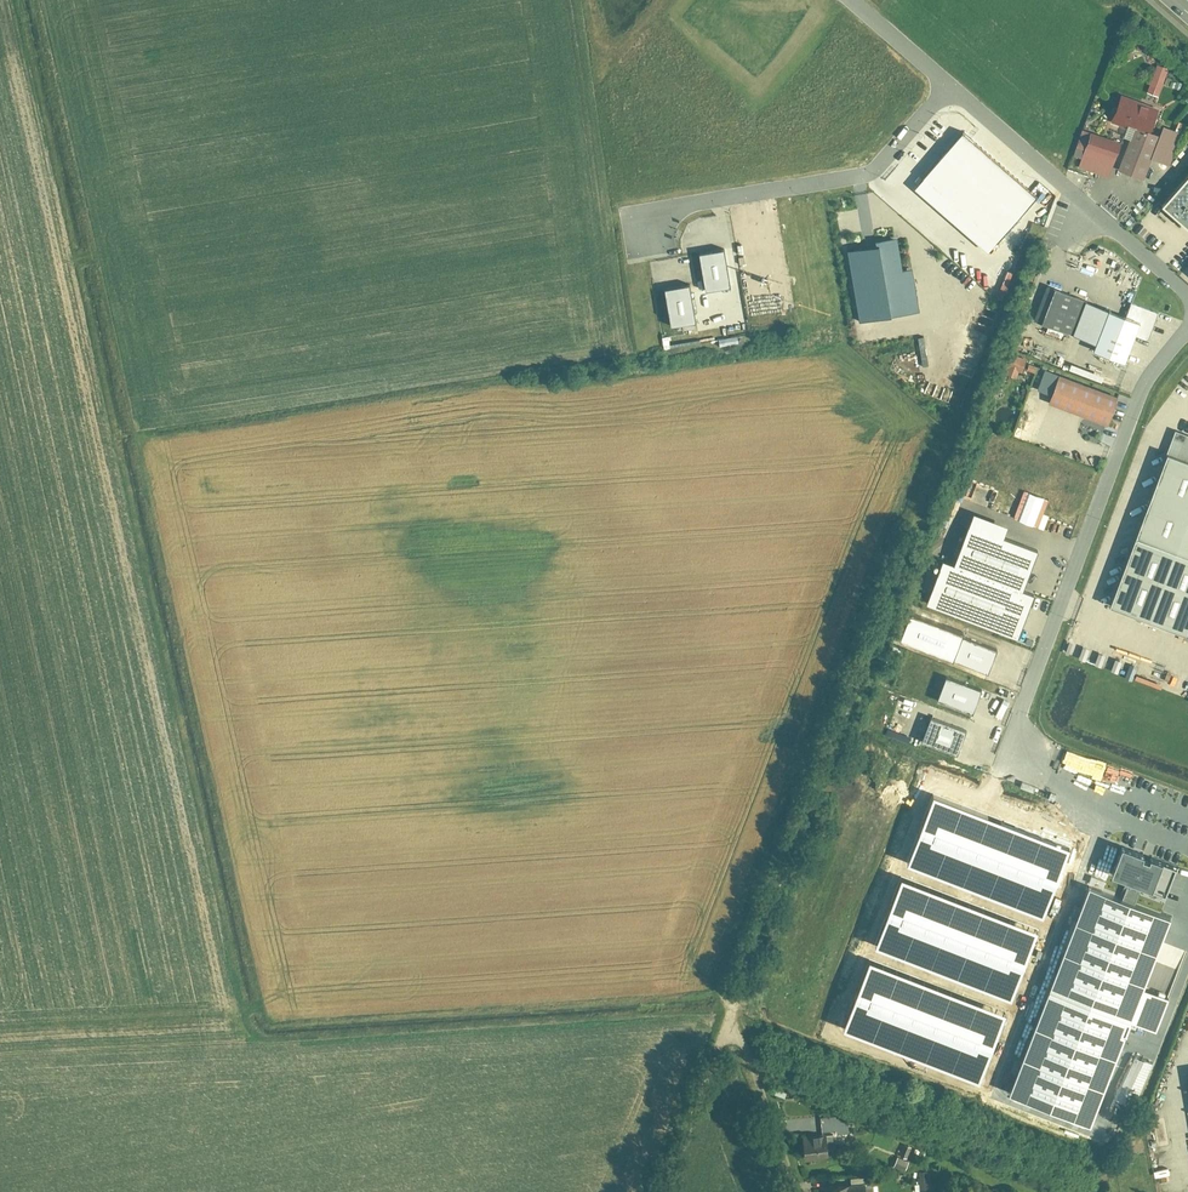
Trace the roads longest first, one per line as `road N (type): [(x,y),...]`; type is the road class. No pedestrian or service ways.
road 1 (track): [(951,435),(729,1015)]
road 2 (residential): [(1187,329),(1133,410),(1073,570),(1018,724),(1028,767)]
road 3 (residential): [(795,1191),(729,1015),(663,1191)]
road 4 (unclassified): [(946,86),(871,172),(664,209),(650,219)]
road 5 (residential): [(1187,294),(946,86)]
road 6 (residential): [(946,86),(852,0)]

